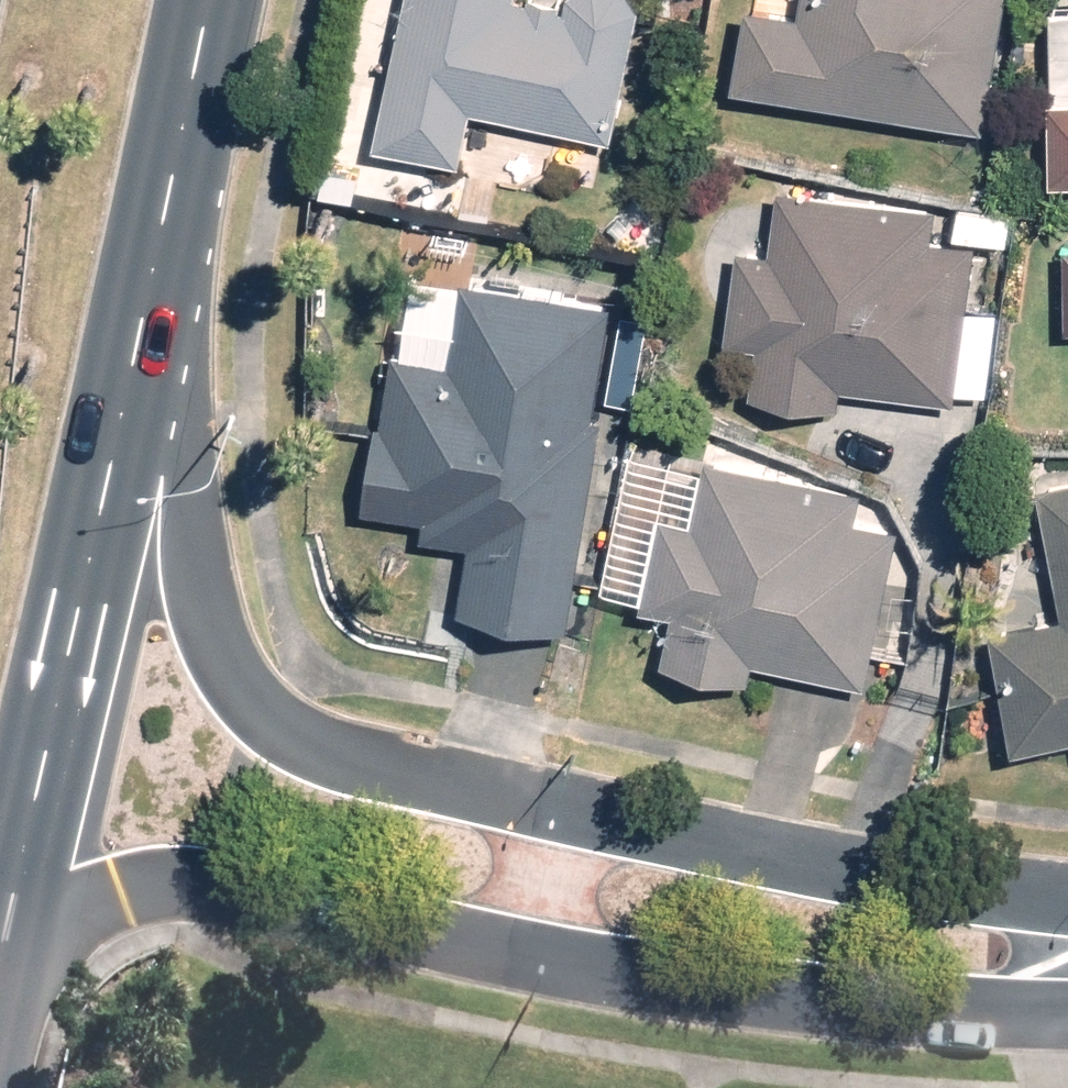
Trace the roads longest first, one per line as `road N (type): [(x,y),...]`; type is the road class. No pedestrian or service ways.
road 1 (residential): [(133,330),(163,508),(207,625),(265,715),(320,748),(808,858),(1067,949)]
road 2 (residential): [(1067,968),(757,1005),(203,882),(156,882),(3,920)]
road 3 (primary): [(133,330),(3,920)]
road 4 (primary): [(193,0),(133,330)]

